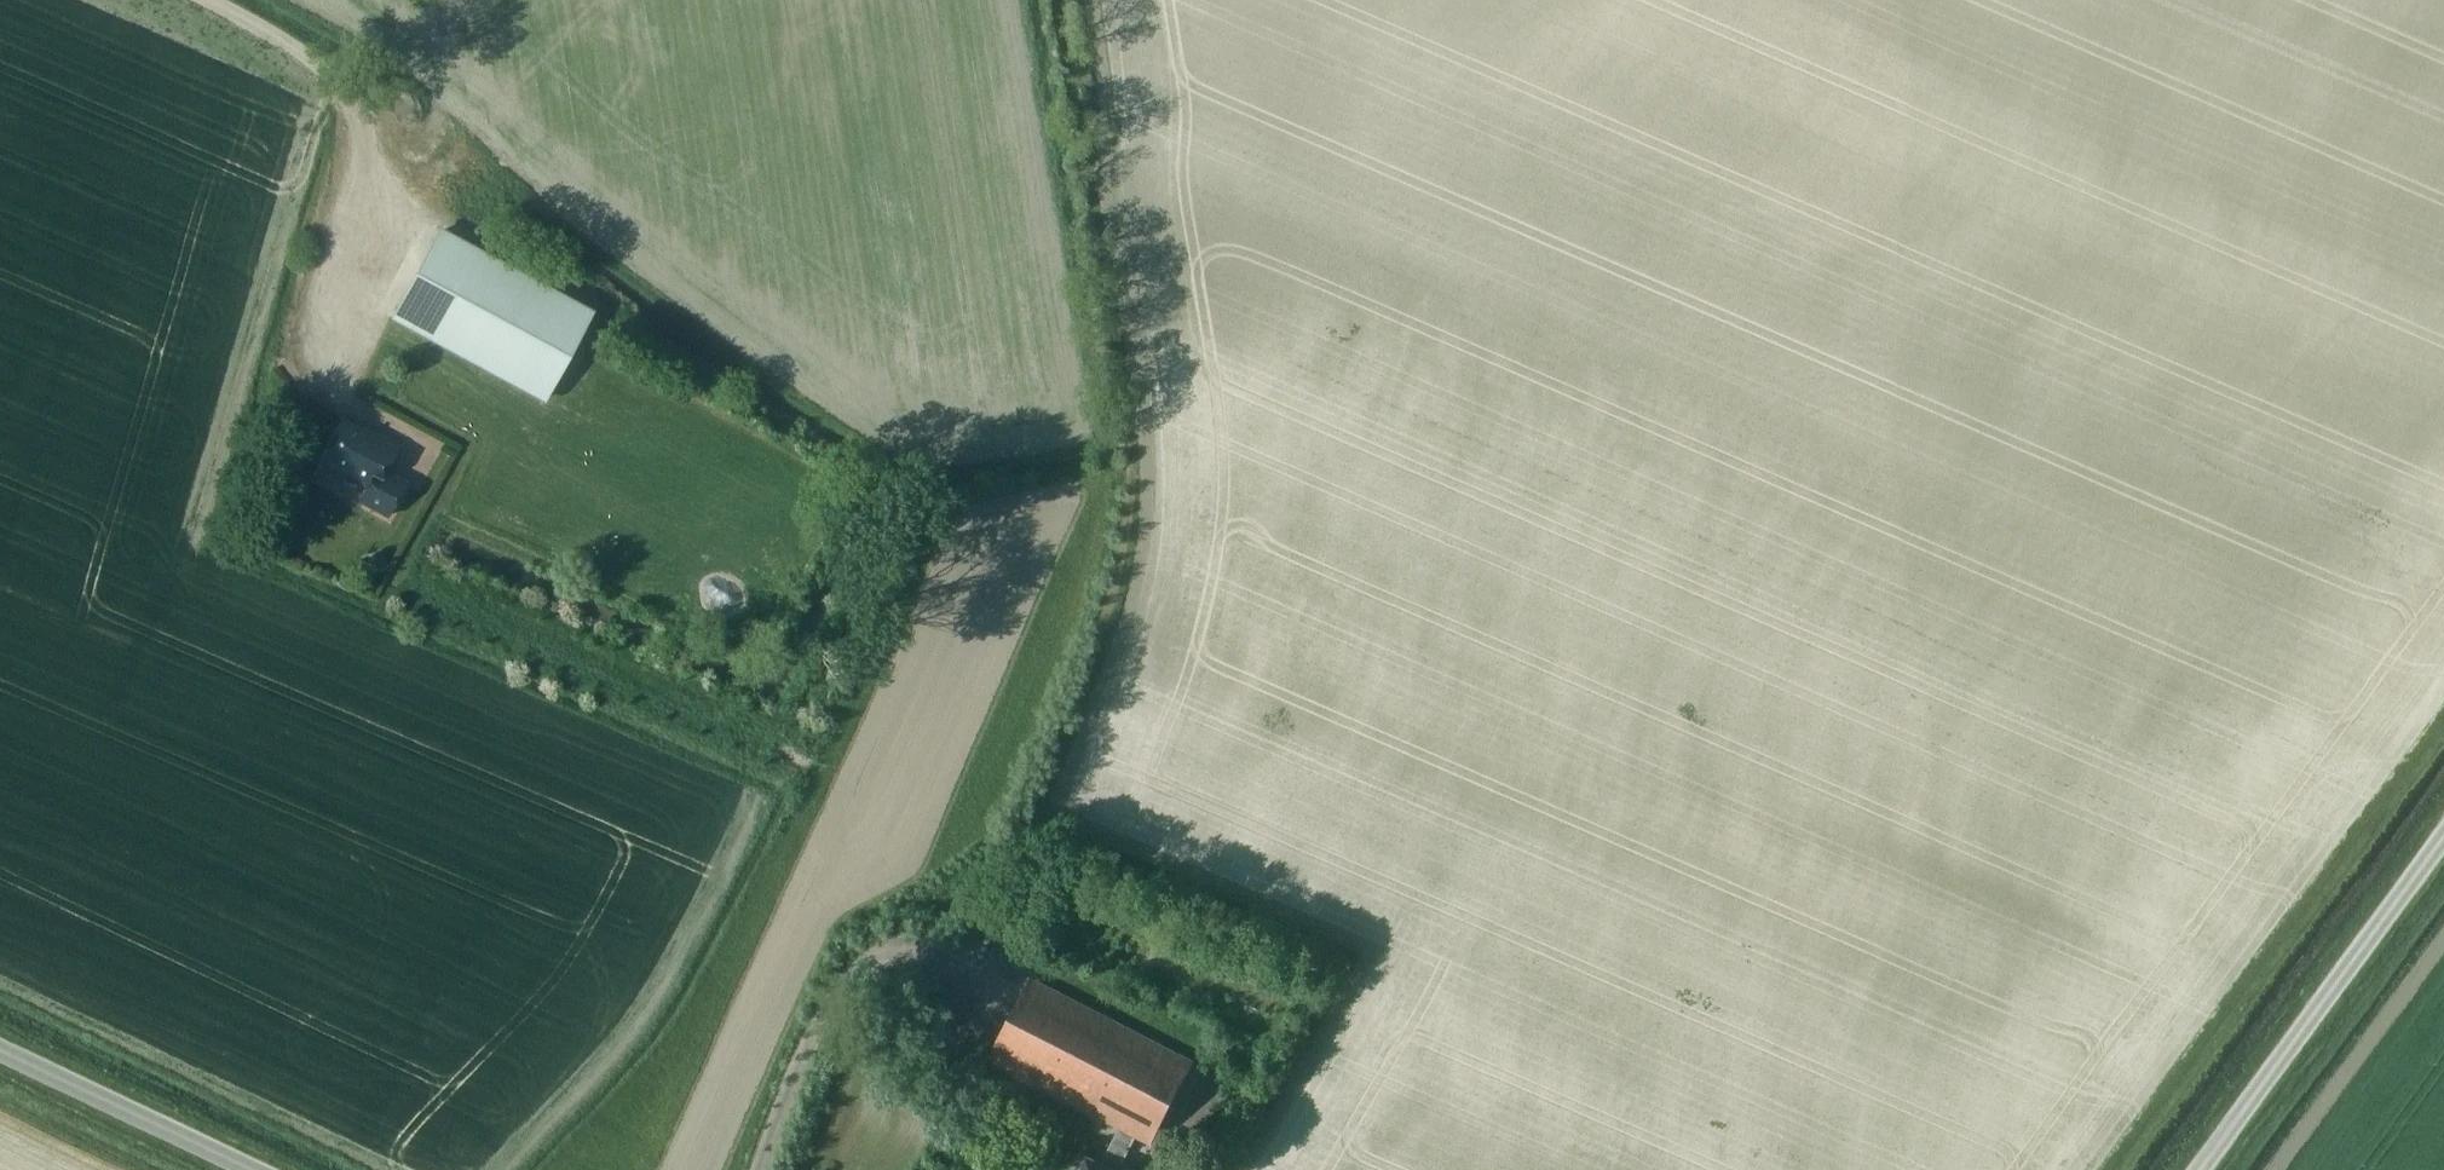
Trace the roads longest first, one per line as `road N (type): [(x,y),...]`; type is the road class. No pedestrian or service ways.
road 1 (track): [(965,962),(1046,785),(1112,605),(1128,535),(1129,396),(1058,0)]
road 2 (unclassified): [(2443,836),(2200,1169)]
road 3 (unclassified): [(253,1169),(0,1048)]

